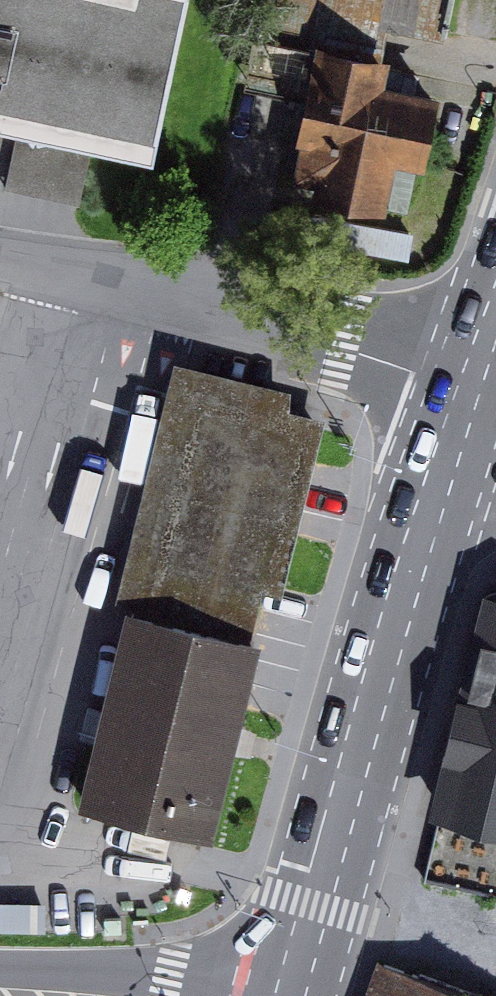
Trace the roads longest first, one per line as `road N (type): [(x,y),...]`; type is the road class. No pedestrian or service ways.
road 1 (primary): [(314,975),(463,473)]
road 2 (residential): [(0,261),(491,374)]
road 3 (primary): [(314,975),(0,972)]

